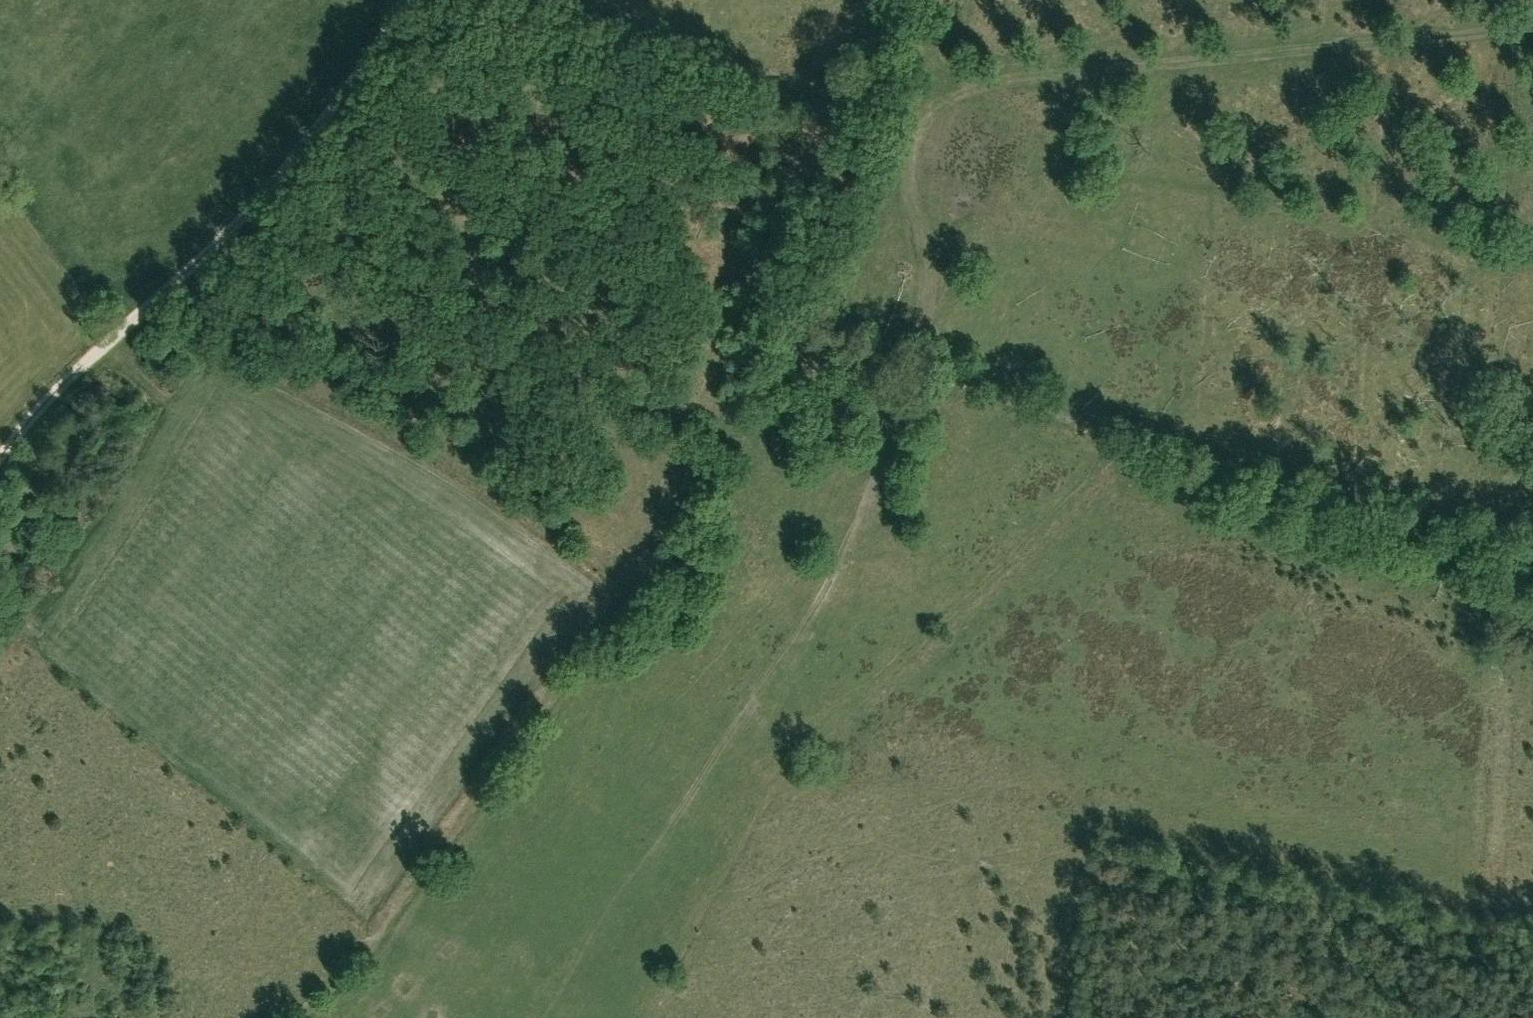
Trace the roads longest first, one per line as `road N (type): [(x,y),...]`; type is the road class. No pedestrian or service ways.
road 1 (track): [(1532,3),(1494,30),(1017,76),(948,103),(914,154),(909,190),(920,330),(889,474),(842,581),(700,776)]
road 2 (track): [(0,448),(71,364),(181,273),(306,141),(399,0)]

